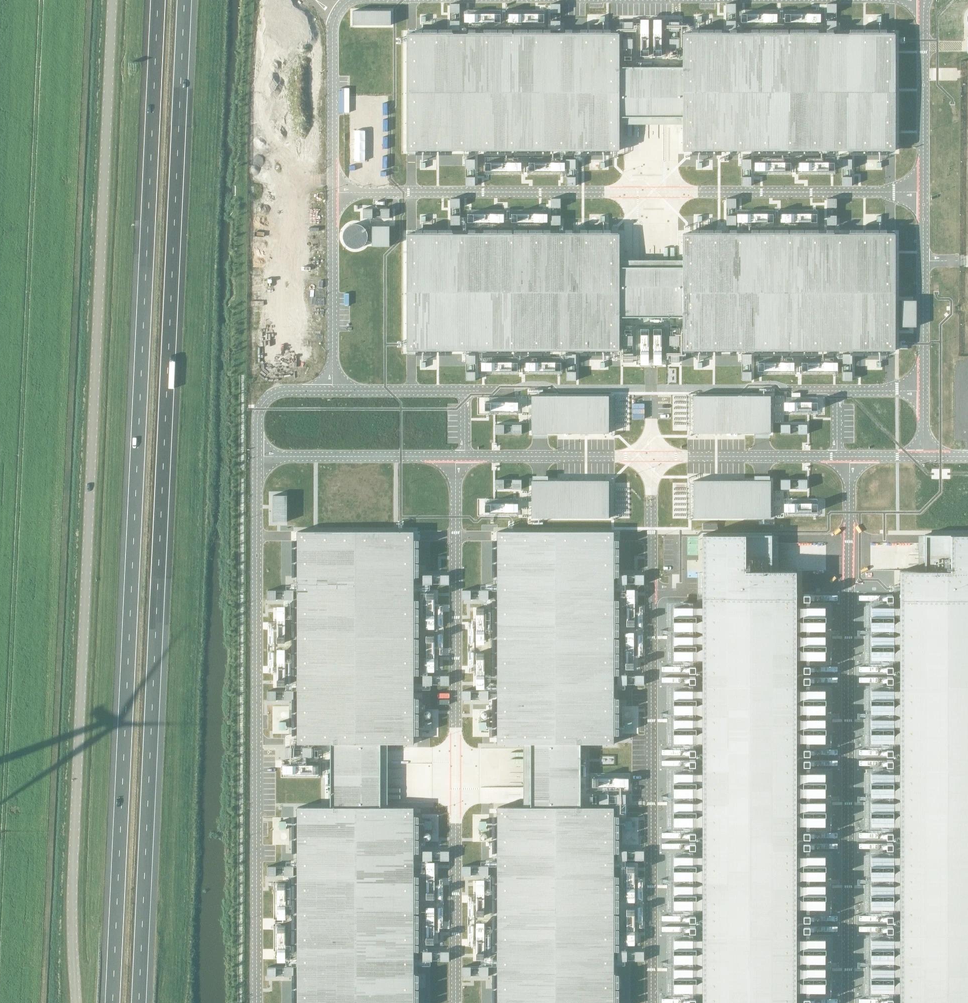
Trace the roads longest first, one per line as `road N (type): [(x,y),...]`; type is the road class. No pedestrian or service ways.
road 1 (motorway): [(138,1002),(185,0)]
road 2 (motorway): [(158,0),(112,1002)]
road 3 (unclassified): [(76,1002),(76,832),(114,0)]

